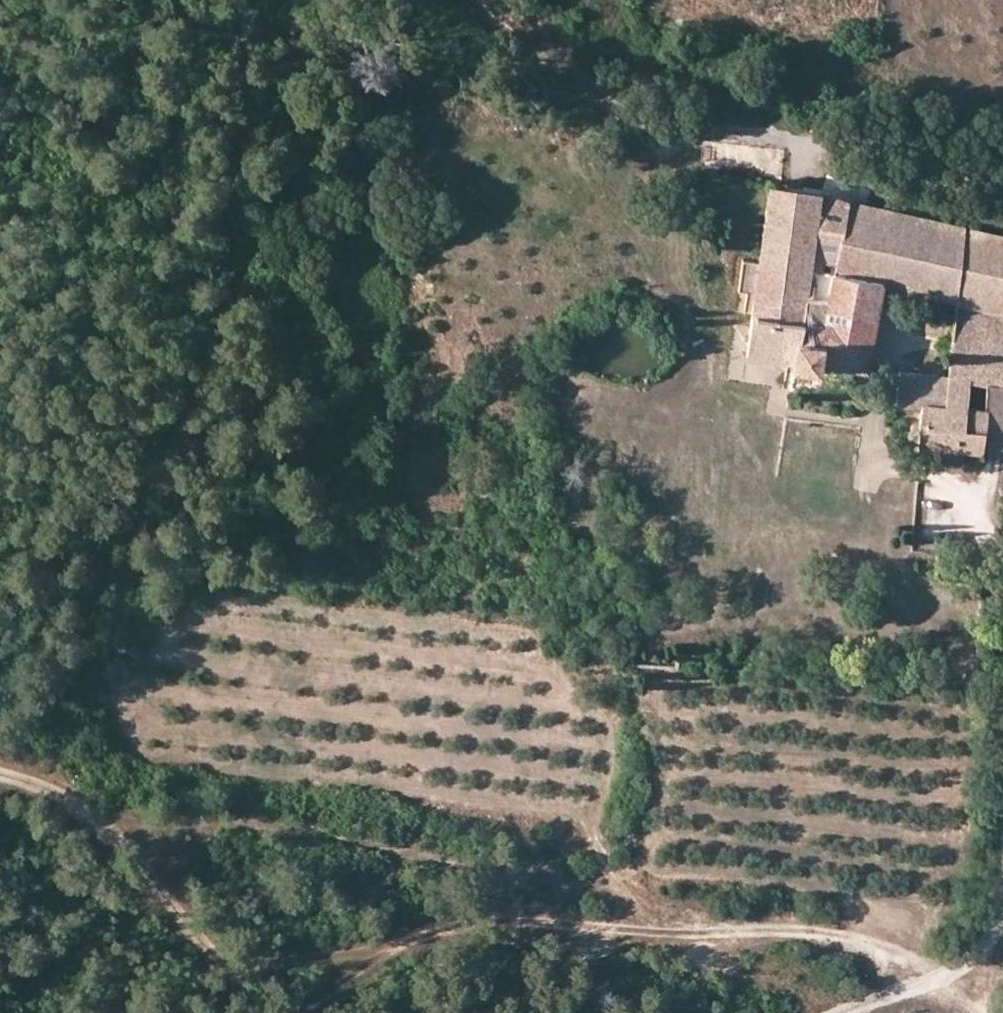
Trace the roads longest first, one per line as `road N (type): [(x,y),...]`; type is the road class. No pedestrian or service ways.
road 1 (track): [(264,1005),(77,813),(0,787)]
road 2 (track): [(1002,795),(990,932),(979,954),(846,1012)]
road 3 (track): [(847,139),(1002,197)]

